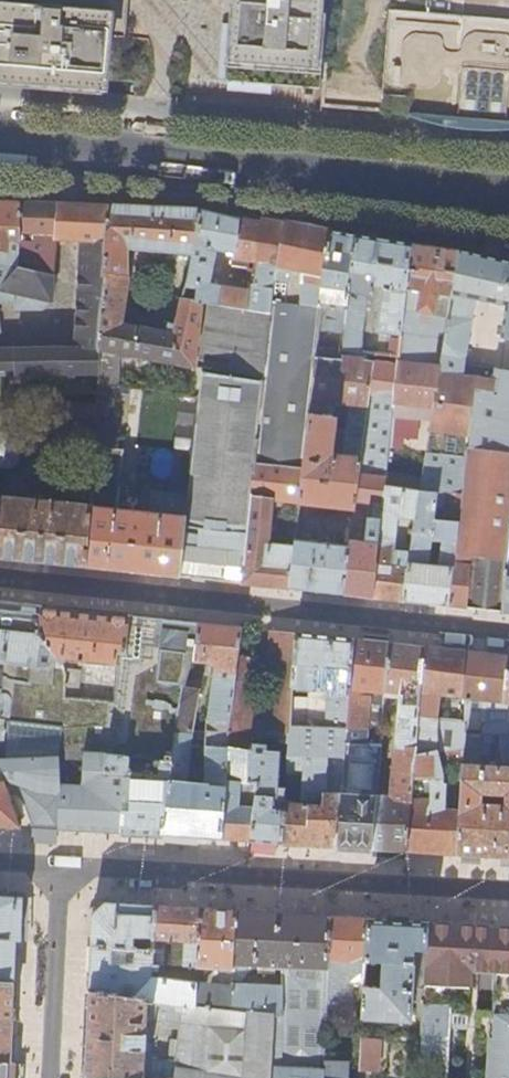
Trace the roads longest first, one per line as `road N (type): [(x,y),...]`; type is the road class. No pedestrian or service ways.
road 1 (residential): [(0,578),(508,632)]
road 2 (secondary): [(508,193),(0,143)]
road 3 (residential): [(508,890),(60,863)]
road 4 (residential): [(60,863),(50,1077)]

